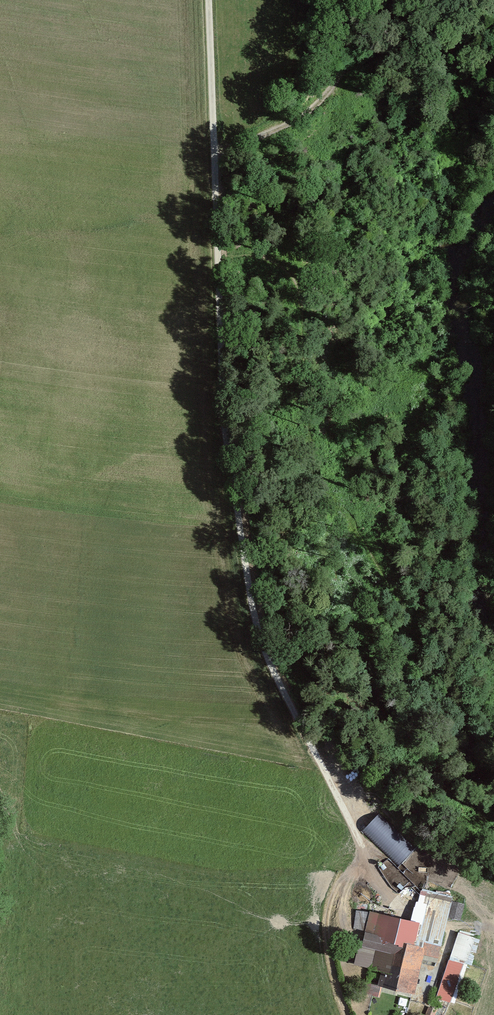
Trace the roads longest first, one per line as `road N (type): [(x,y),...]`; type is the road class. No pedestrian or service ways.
road 1 (track): [(206,0),(227,503),(282,695),(372,877)]
road 2 (track): [(493,0),(361,58),(307,113),(214,151)]
road 3 (track): [(364,861),(334,886),(326,906),(326,957),(344,1014)]

